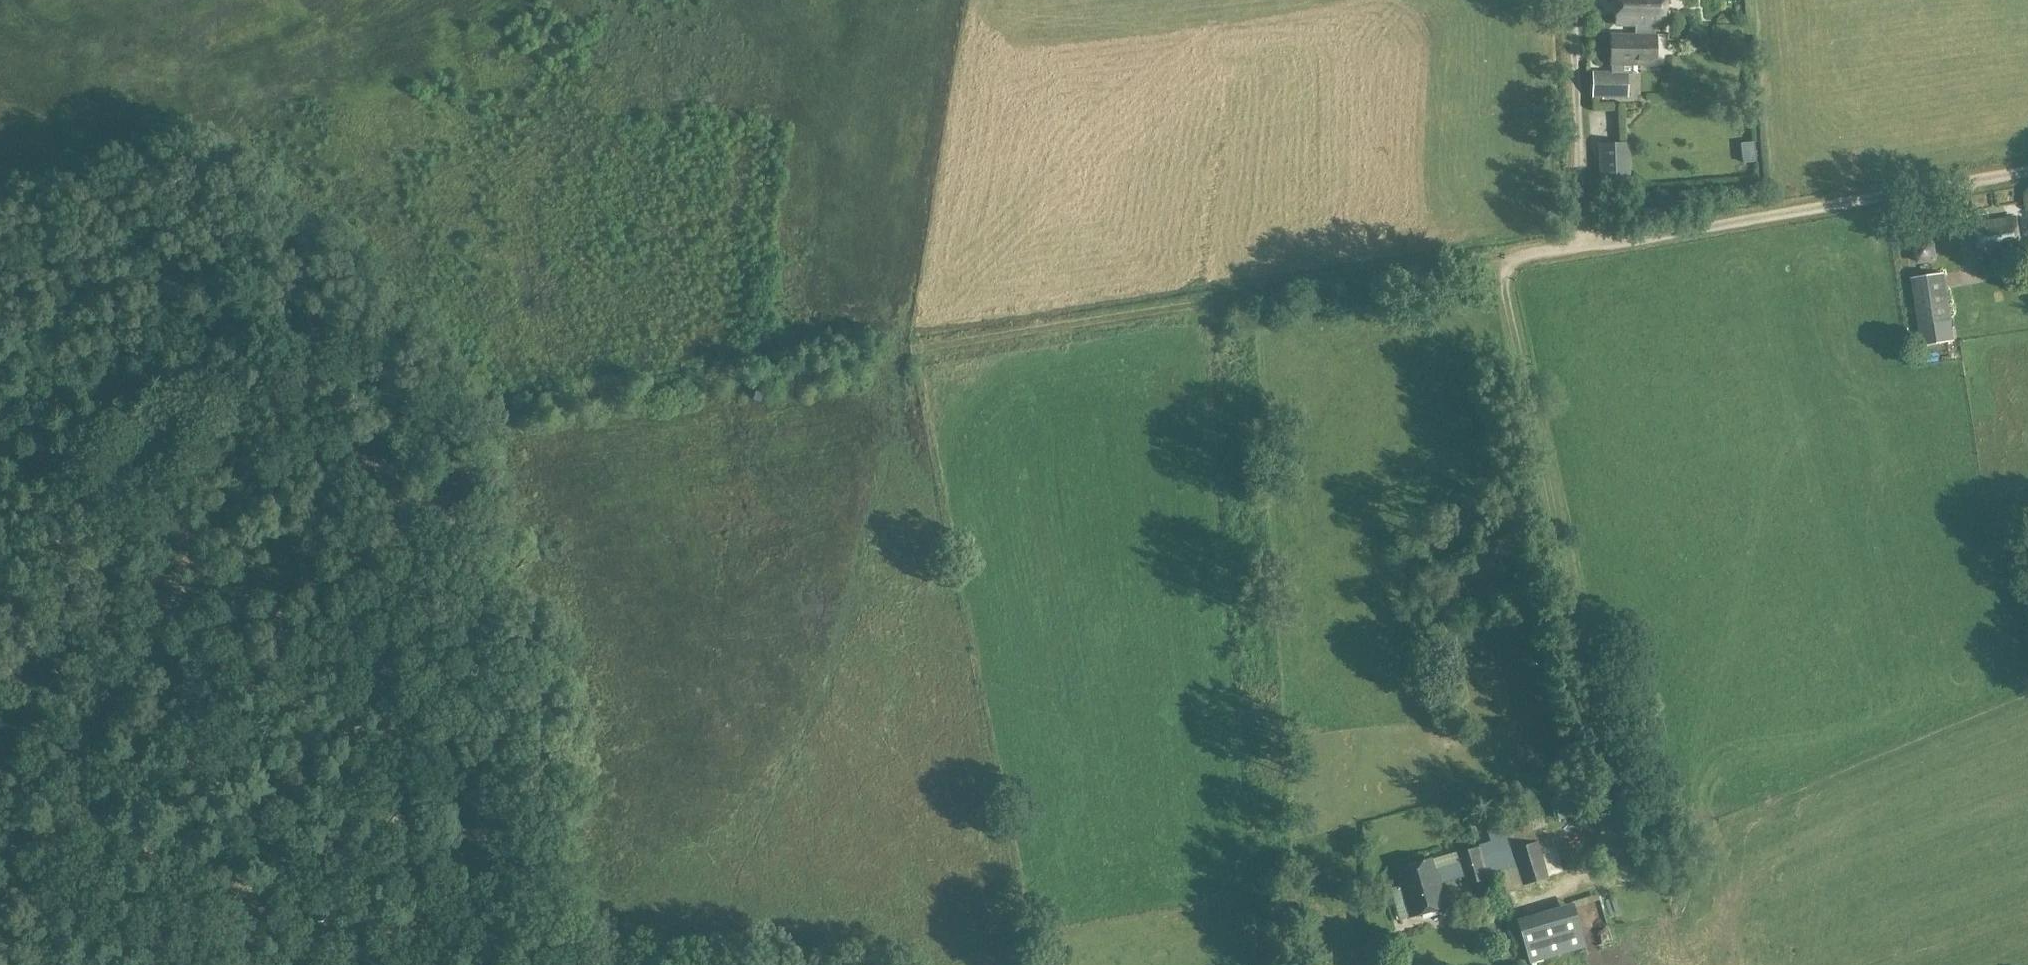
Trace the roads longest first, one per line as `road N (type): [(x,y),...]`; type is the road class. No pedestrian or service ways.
road 1 (track): [(913,352),(1497,263)]
road 2 (unclassified): [(2027,173),(1497,263)]
road 3 (track): [(1571,584),(1497,263)]
road 4 (track): [(1586,248),(1575,0)]

